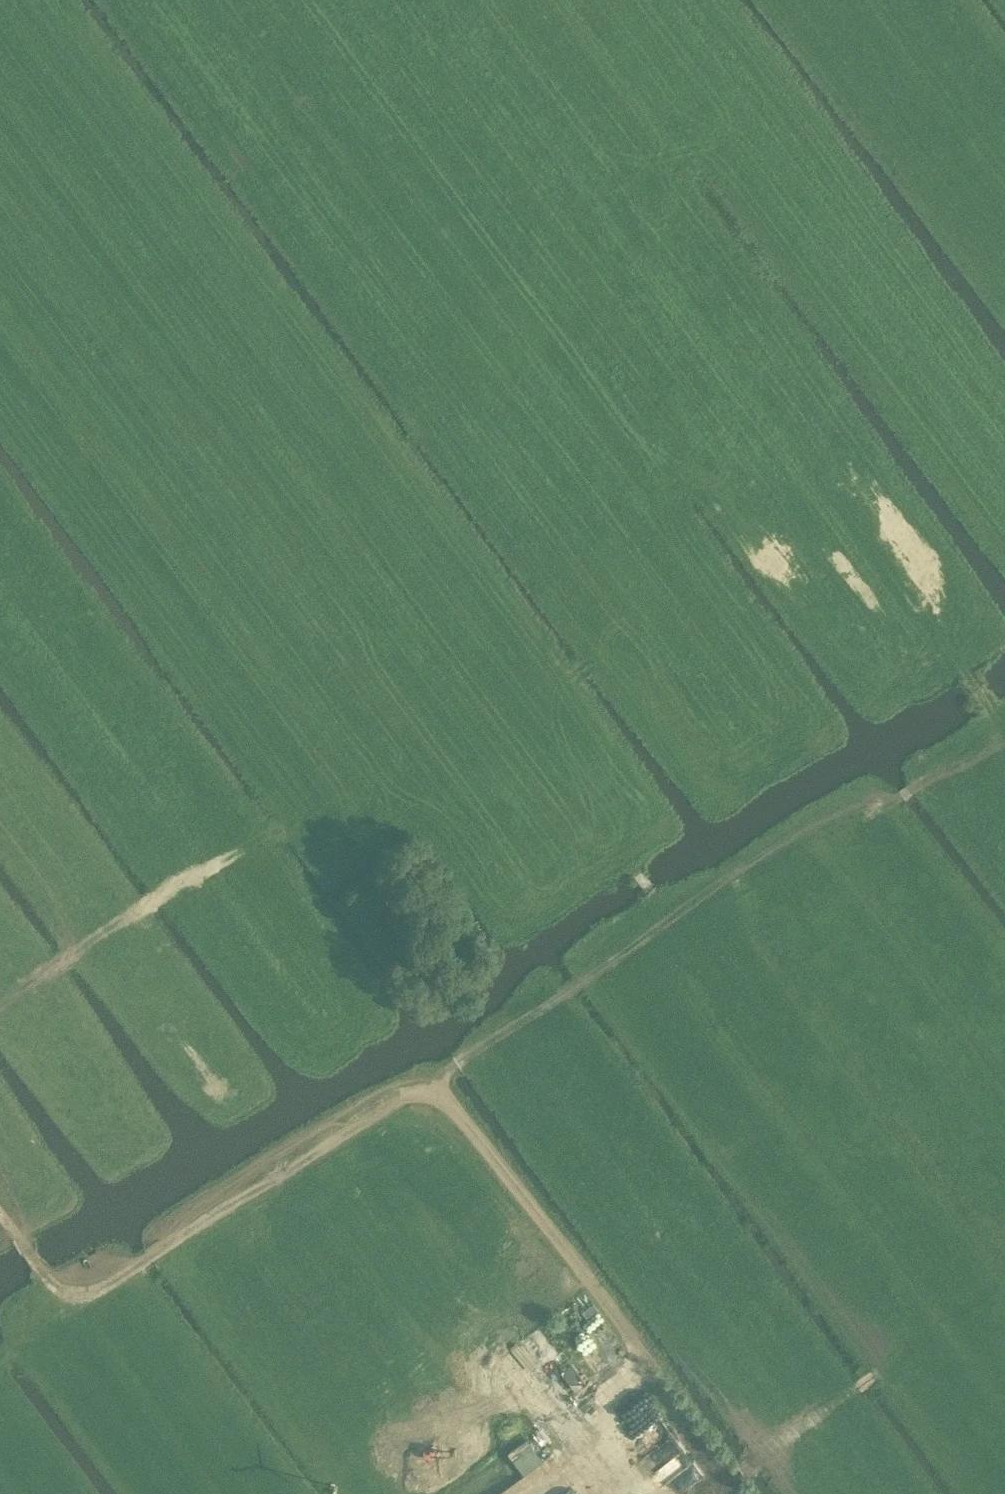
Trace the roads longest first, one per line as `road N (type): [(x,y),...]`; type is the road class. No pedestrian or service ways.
road 1 (track): [(596,1442),(577,1415),(647,1367),(444,1098),(405,1094),(381,1103),(99,1287),(60,1288),(0,1211)]

